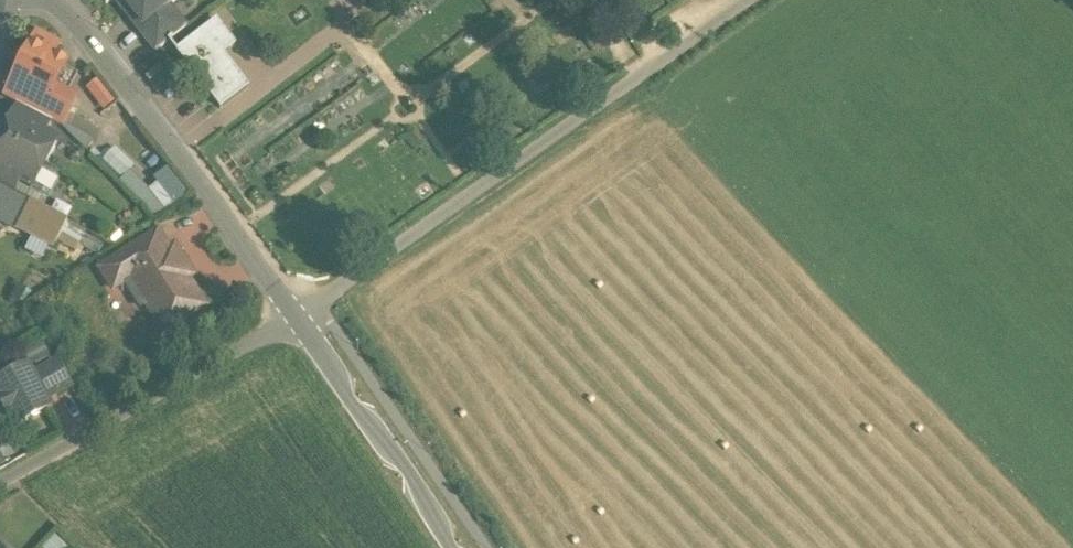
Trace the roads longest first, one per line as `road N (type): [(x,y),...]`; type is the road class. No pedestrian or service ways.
road 1 (unclassified): [(291,316),(178,153),(46,0)]
road 2 (residential): [(0,477),(291,316)]
road 3 (unclassified): [(451,547),(407,470),(291,316)]

